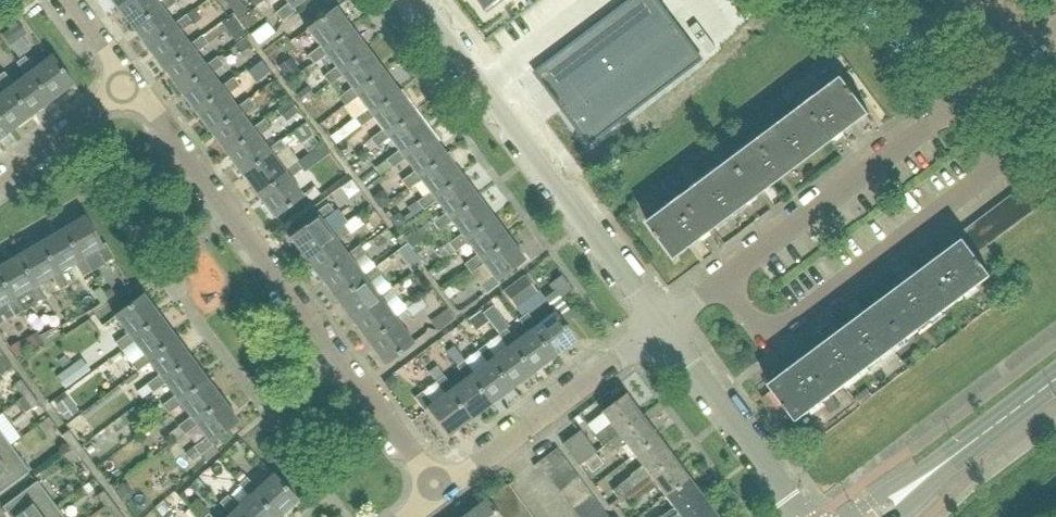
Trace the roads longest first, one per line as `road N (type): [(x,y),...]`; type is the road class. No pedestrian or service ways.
road 1 (residential): [(436,488),(132,78)]
road 2 (residential): [(722,281),(772,345),(1011,172),(969,97)]
road 3 (unclassified): [(664,324),(419,0)]
road 4 (residential): [(969,97),(722,281)]
road 5 (residential): [(436,488),(664,324)]
road 6 (unclassified): [(799,516),(664,324)]
road 7 (tertiary): [(877,516),(1055,379)]
road 8 (residential): [(0,177),(132,78)]

